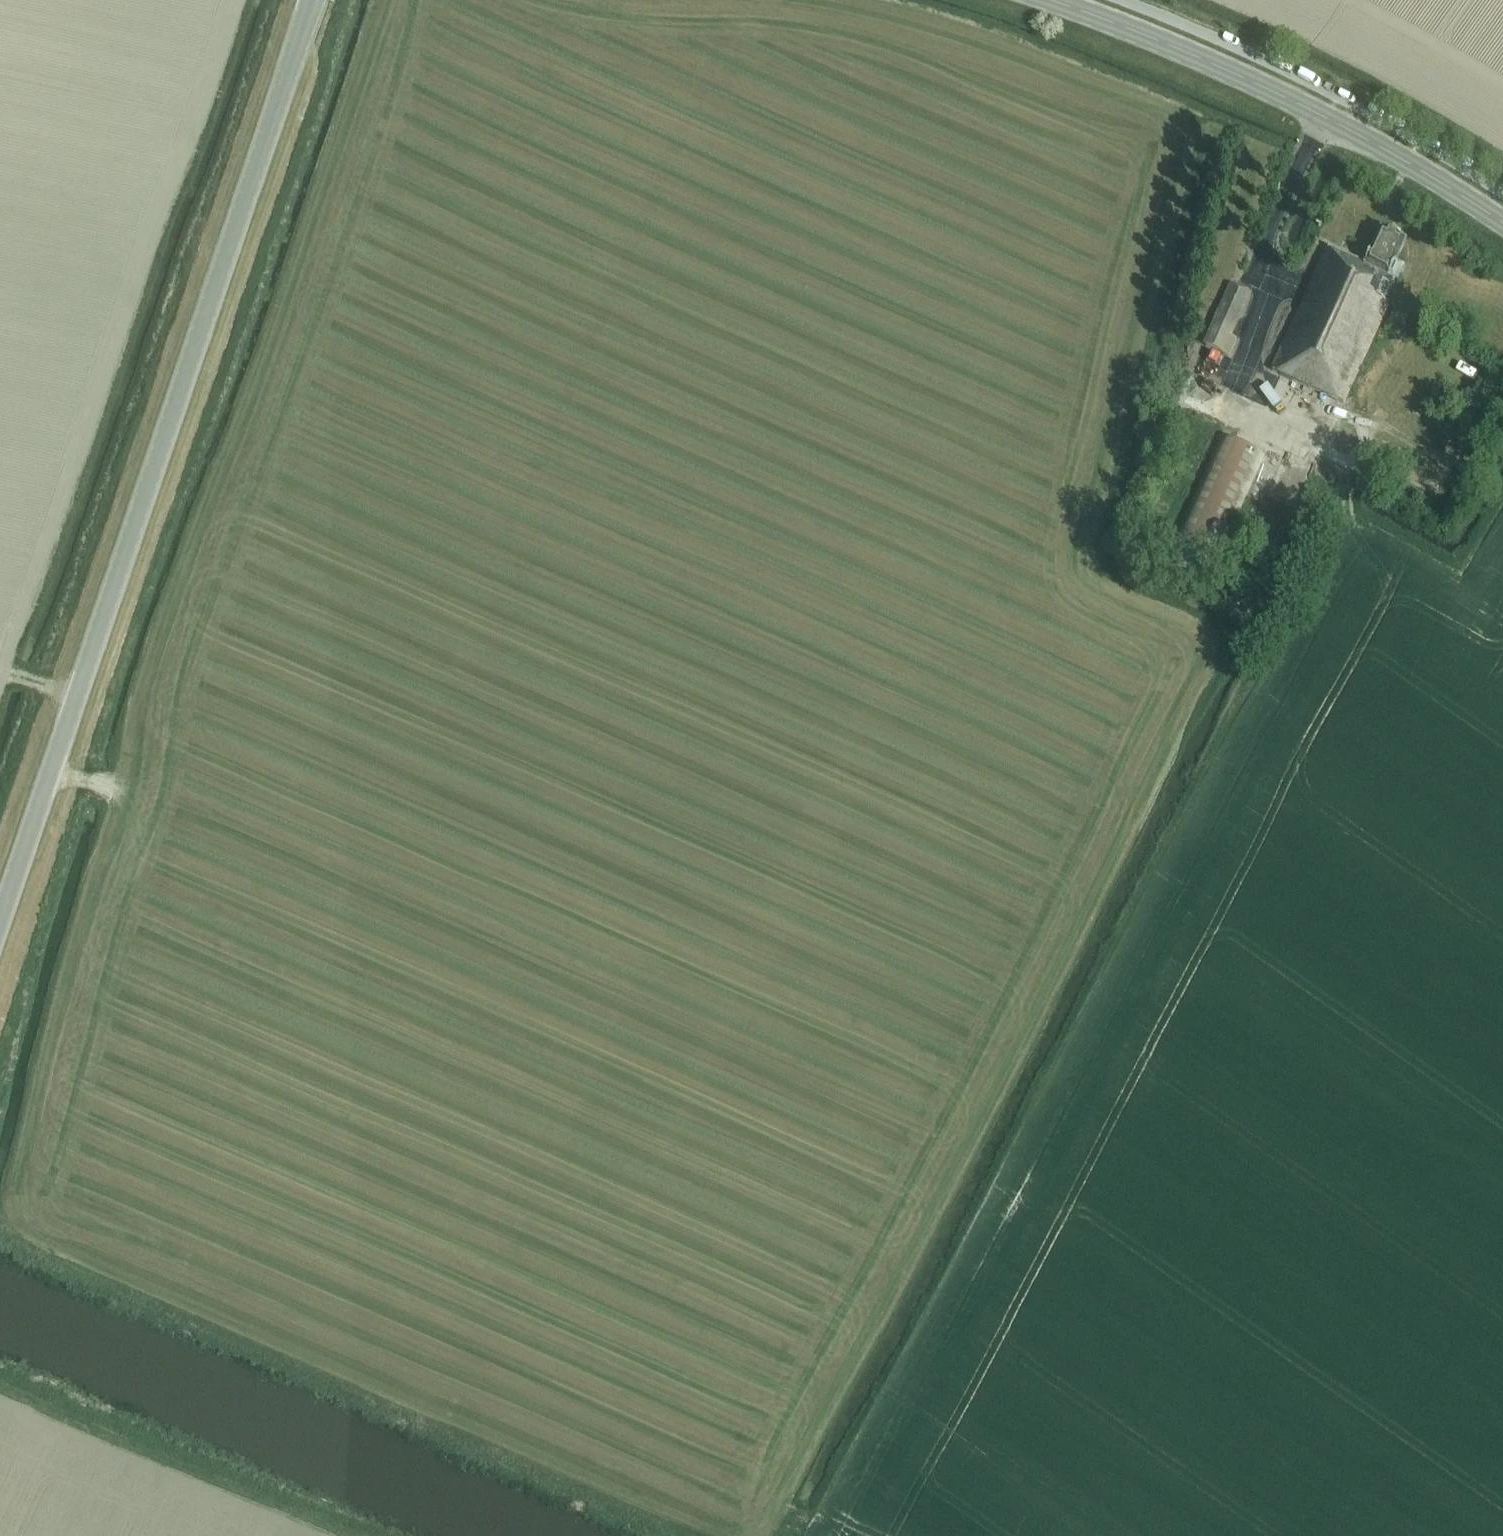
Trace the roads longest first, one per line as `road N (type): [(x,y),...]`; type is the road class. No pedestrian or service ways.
road 1 (tertiary): [(0,921),(312,0)]
road 2 (secondary): [(1502,224),(1325,116),(1055,0)]

